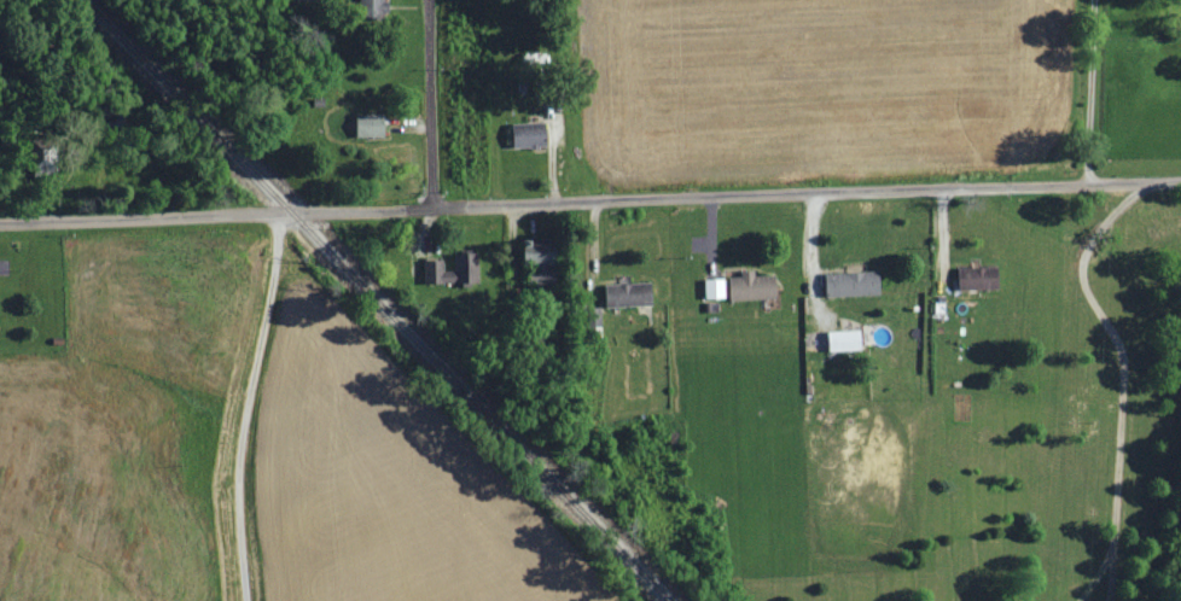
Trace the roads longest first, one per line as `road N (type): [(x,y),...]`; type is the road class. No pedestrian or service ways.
road 1 (residential): [(0,223),(1180,184)]
road 2 (residential): [(281,215),(240,459),(249,600)]
road 3 (residential): [(435,209),(427,0)]

